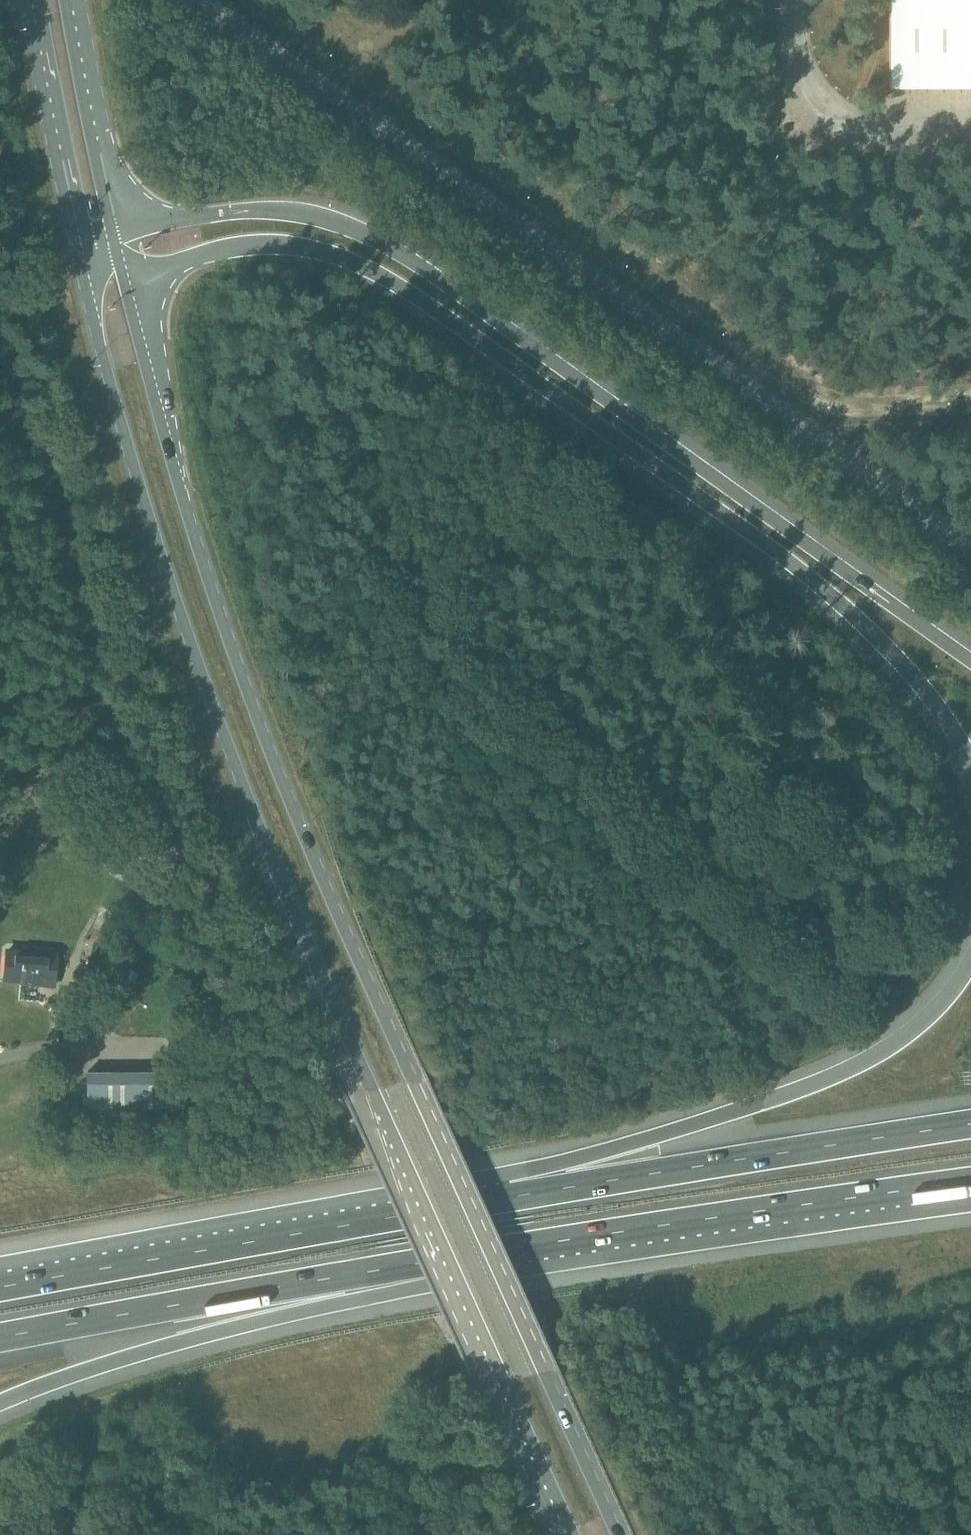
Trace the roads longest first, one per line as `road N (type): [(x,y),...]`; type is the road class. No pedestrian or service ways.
road 1 (primary): [(78,259),(149,508),(243,781),(574,1534)]
road 2 (primary): [(619,1534),(257,707),(122,270)]
road 3 (motorway): [(122,270),(272,243),(344,257),(393,281),(838,600),(926,692),(970,758)]
road 4 (motorway): [(970,663),(361,229),(310,213),(244,210),(114,236)]
road 5 (motorway): [(970,965),(932,1014),(864,1062),(508,1196)]
road 6 (motorway): [(508,1196),(0,1289)]
road 7 (motorway): [(0,1403),(477,1254)]
road 8 (motorway): [(477,1254),(970,1182)]
road 9 (motorway): [(0,1339),(477,1254)]
road 10 (motorway): [(970,1126),(508,1196)]
road 11 (primary): [(27,0),(78,259)]
road 12 (primary): [(114,236),(66,0)]

